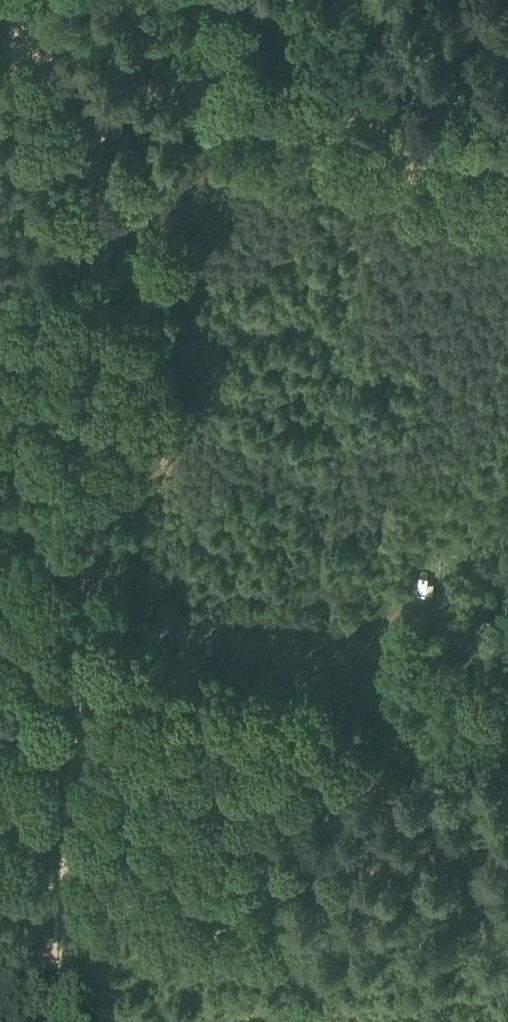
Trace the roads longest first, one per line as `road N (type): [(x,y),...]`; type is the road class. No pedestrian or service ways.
road 1 (track): [(27,29),(83,100),(104,276),(67,1021)]
road 2 (track): [(507,739),(419,732),(352,701),(69,696)]
road 3 (track): [(507,153),(83,100)]

